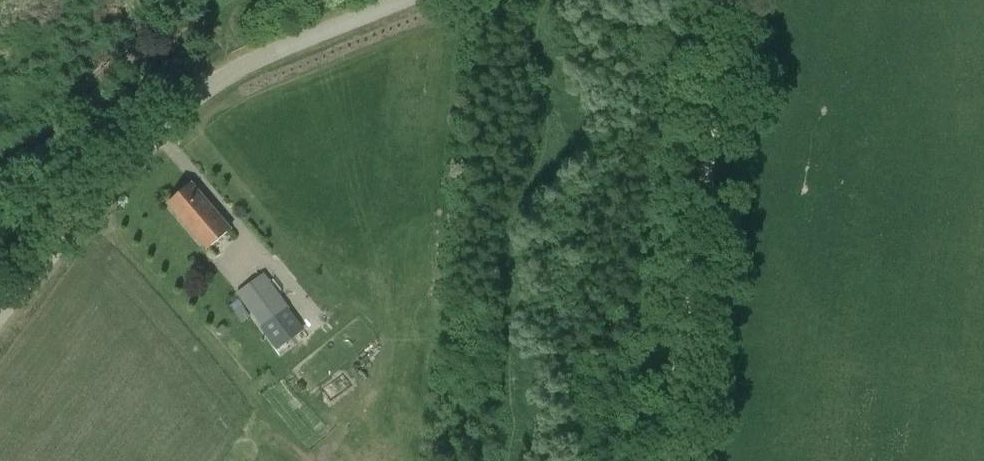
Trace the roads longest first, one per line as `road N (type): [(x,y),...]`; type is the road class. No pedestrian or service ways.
road 1 (unclassified): [(0,312),(158,131),(201,94),(416,0)]
road 2 (unclassified): [(675,460),(716,0)]

